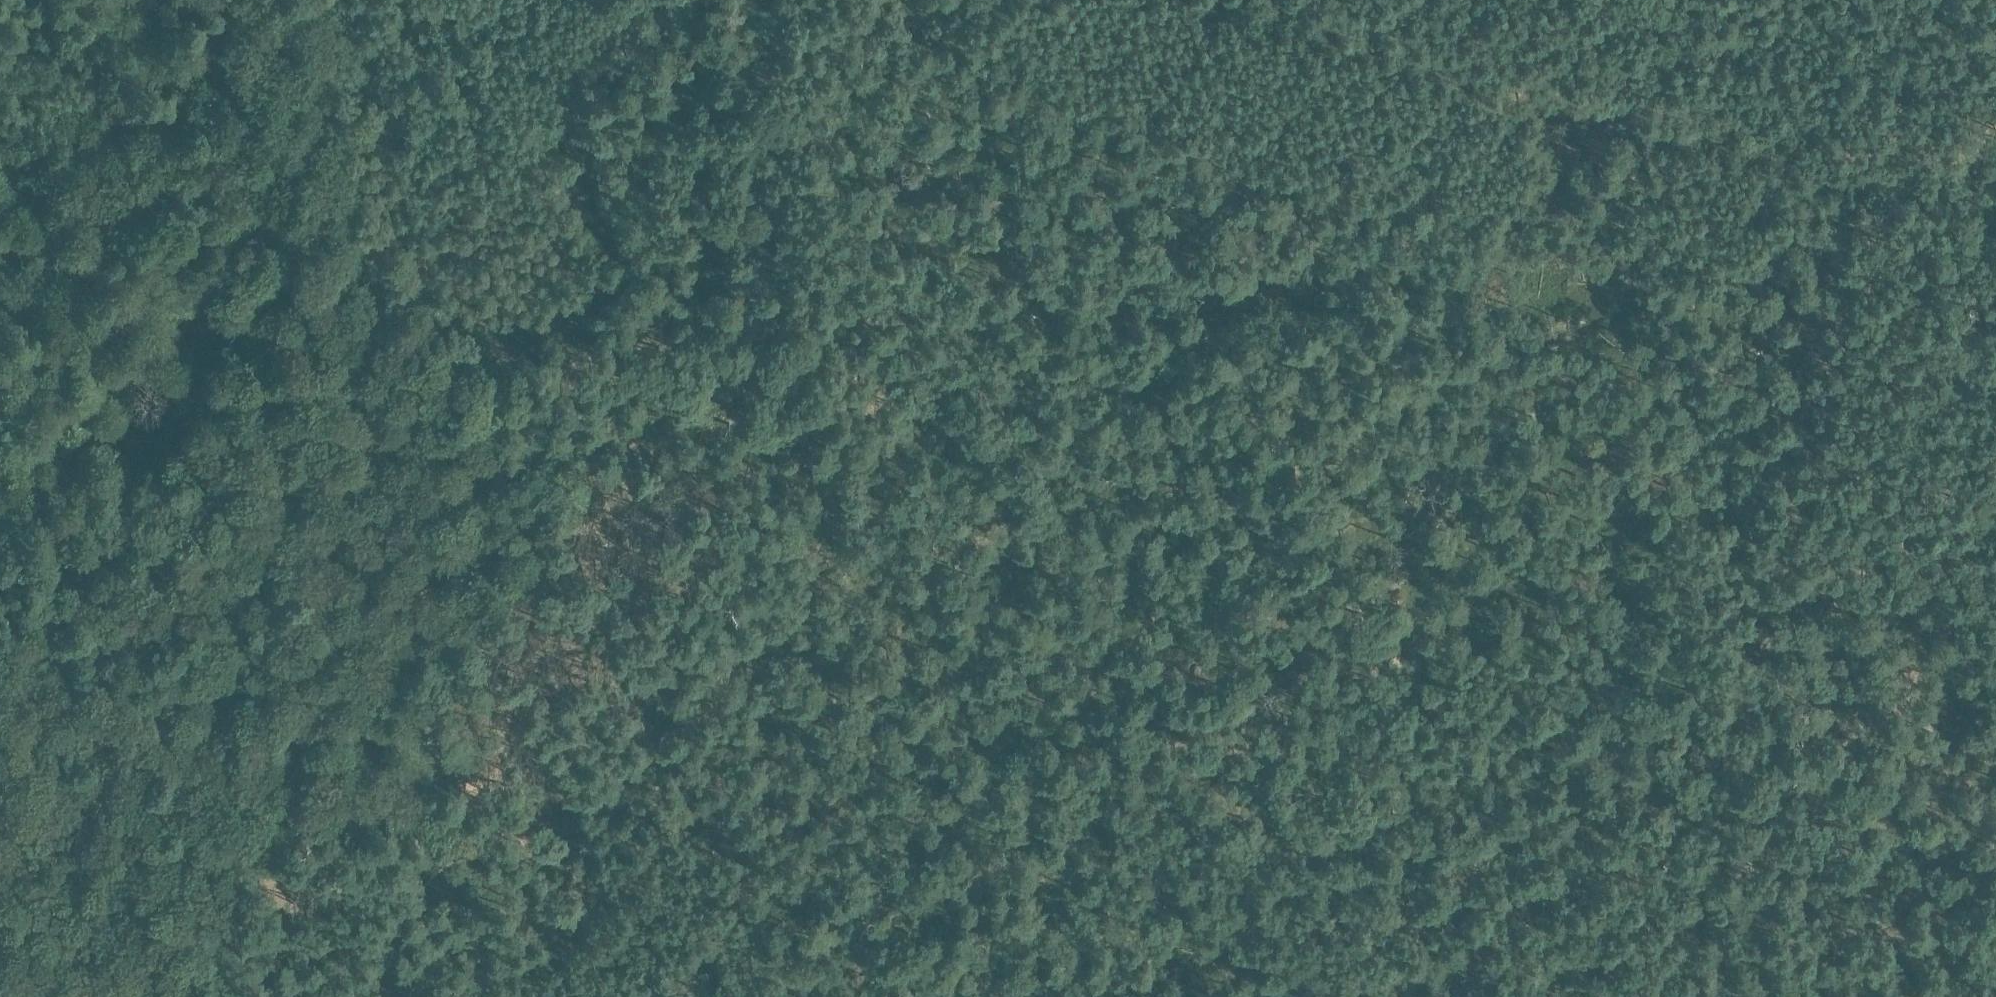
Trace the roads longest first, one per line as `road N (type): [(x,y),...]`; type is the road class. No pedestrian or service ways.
road 1 (track): [(0,559),(232,390),(344,281),(361,233),(320,0)]

